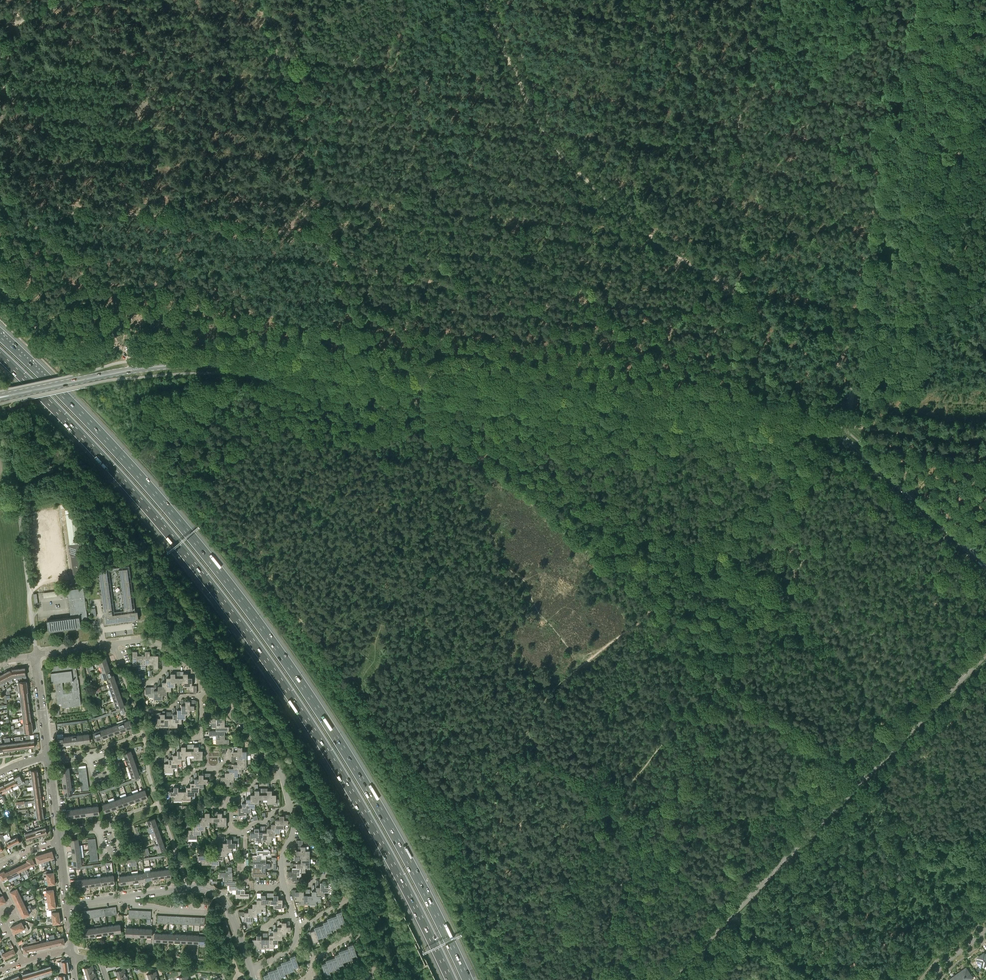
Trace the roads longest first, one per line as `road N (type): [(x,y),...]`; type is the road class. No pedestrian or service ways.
road 1 (secondary): [(985,564),(852,446),(805,423),(235,365),(159,366),(79,380)]
road 2 (track): [(15,0),(38,97),(36,166),(58,204),(317,233),(359,262),(474,288),(513,314),(540,304),(684,316),(739,296)]
road 3 (motorway): [(469,979),(373,795),(261,625),(118,451),(0,334)]
road 4 (motorway): [(0,356),(101,458),(241,627),(362,811),(450,979)]
road 5 (track): [(611,810),(729,676),(758,632),(769,588),(558,473),(506,454),(473,457)]
road 6 (track): [(366,377),(376,439),(429,439),(483,463),(796,734)]
road 7 (track): [(841,364),(781,331),(751,299),(670,247),(586,176),(530,105),(483,0)]
road 8 (tertiary): [(669,979),(985,653)]
road 9 (track): [(652,608),(554,691),(527,734),(725,913)]
road 10 (track): [(851,381),(841,364),(860,320),(890,107),(921,0)]
road 11 (residential): [(251,971),(218,895),(194,888),(129,896)]

